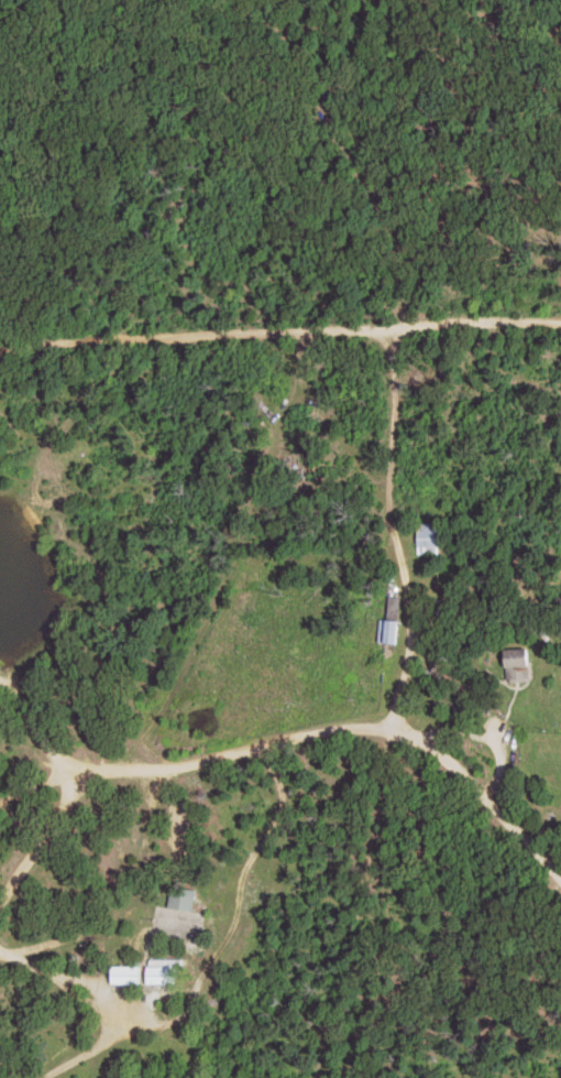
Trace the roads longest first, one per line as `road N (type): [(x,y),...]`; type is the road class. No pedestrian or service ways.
road 1 (residential): [(398,738),(354,727),(69,762),(0,923)]
road 2 (residential): [(0,352),(330,330),(392,342)]

